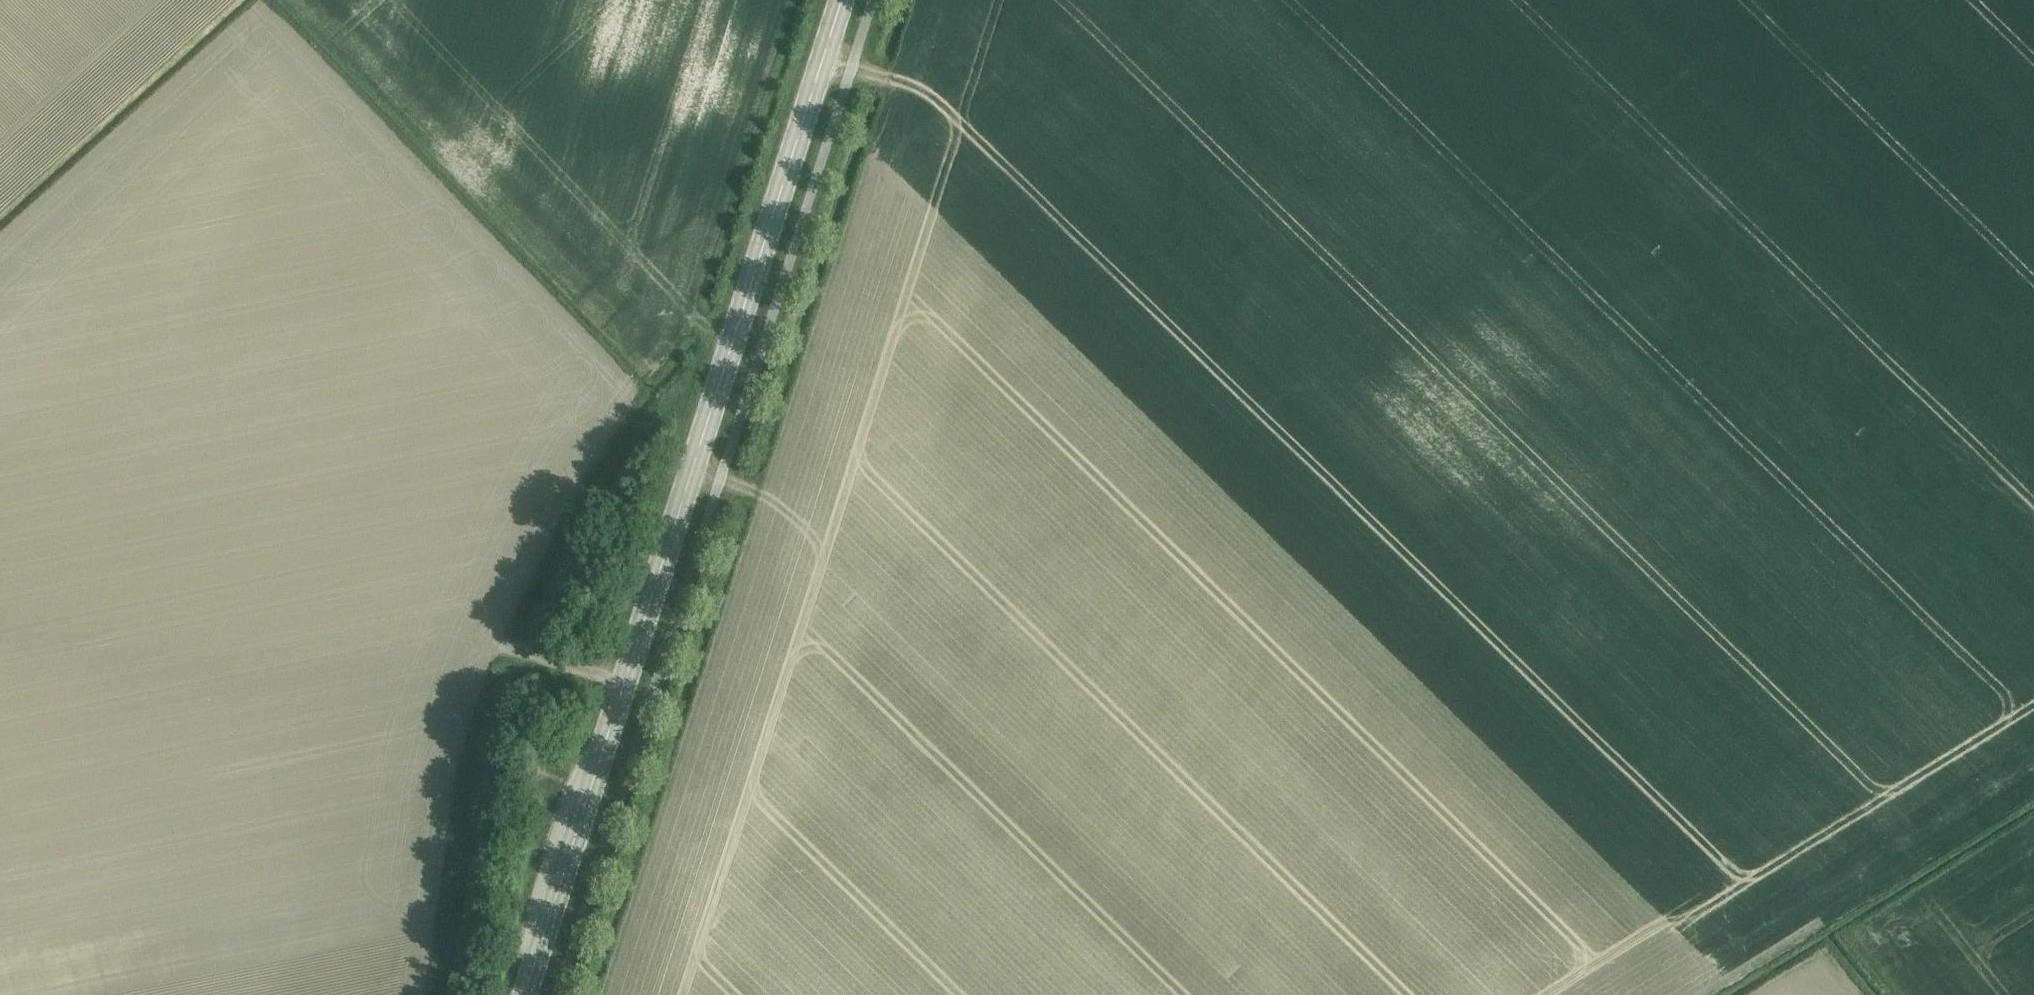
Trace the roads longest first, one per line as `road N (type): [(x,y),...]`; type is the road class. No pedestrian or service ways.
road 1 (tertiary): [(526,994),(844,0)]

